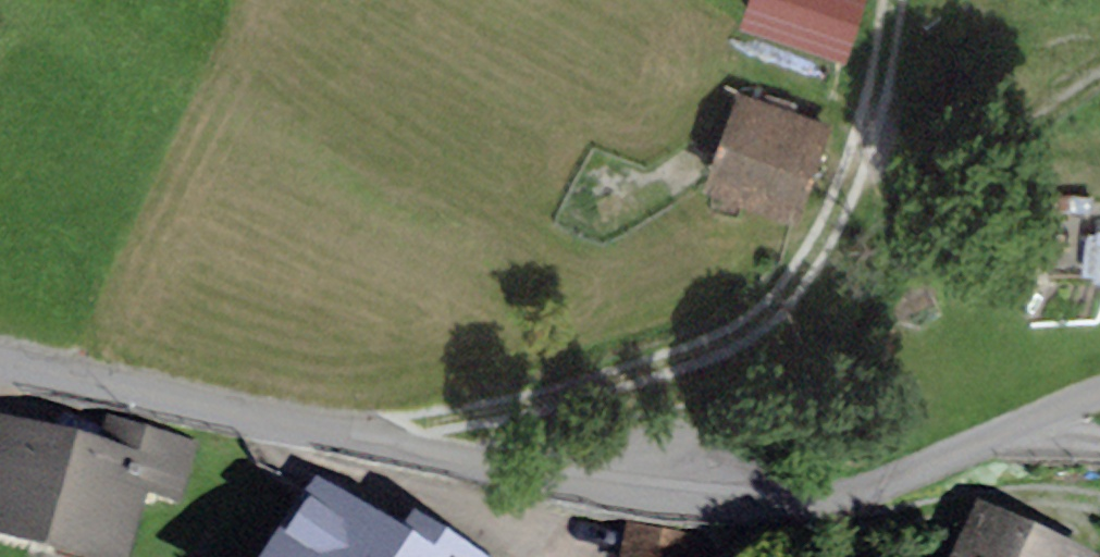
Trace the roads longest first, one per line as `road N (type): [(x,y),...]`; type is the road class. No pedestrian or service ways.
road 1 (residential): [(0,359),(564,476),(759,502),(907,483),(1037,421)]
road 2 (track): [(851,182),(804,271),(736,340),(405,432),(398,445)]
road 3 (track): [(1099,70),(965,167),(912,182),(851,182)]
road 4 (track): [(893,0),(851,182)]

